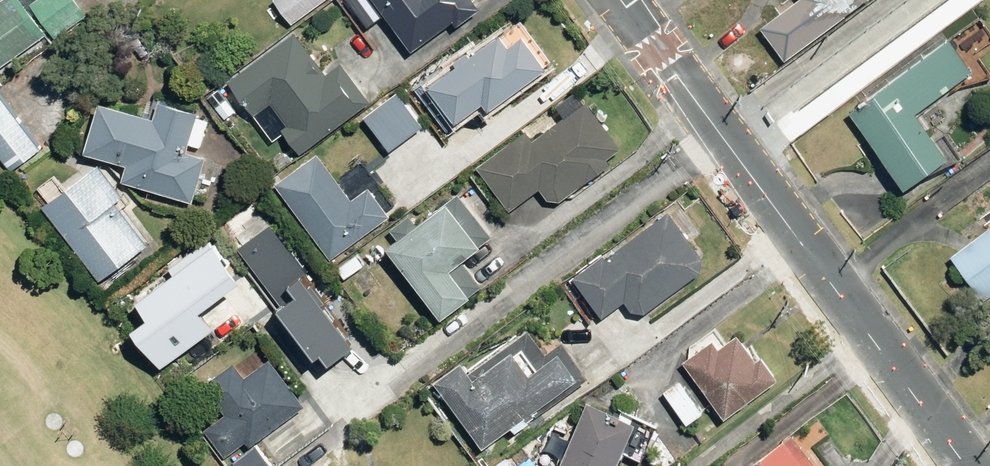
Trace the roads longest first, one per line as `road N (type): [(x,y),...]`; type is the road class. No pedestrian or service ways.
road 1 (tertiary): [(623,0),(967,465)]

